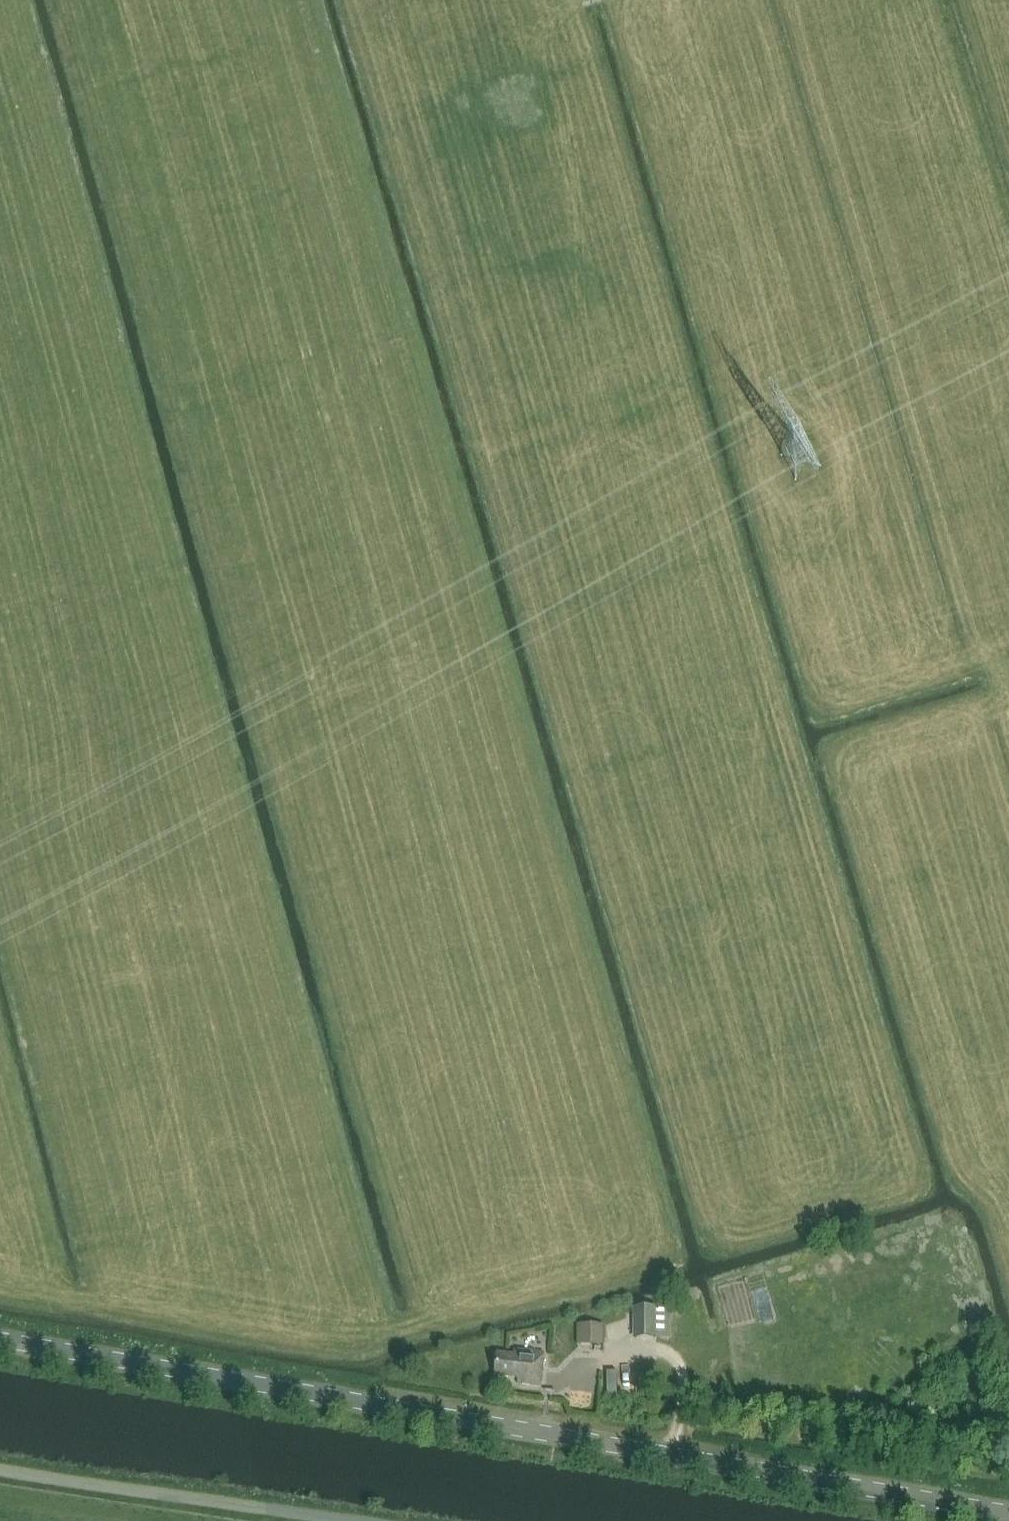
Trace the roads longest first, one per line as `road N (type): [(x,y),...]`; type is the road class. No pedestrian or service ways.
road 1 (tertiary): [(1008,1513),(0,1341)]
road 2 (unclassified): [(335,1520),(0,1466)]

